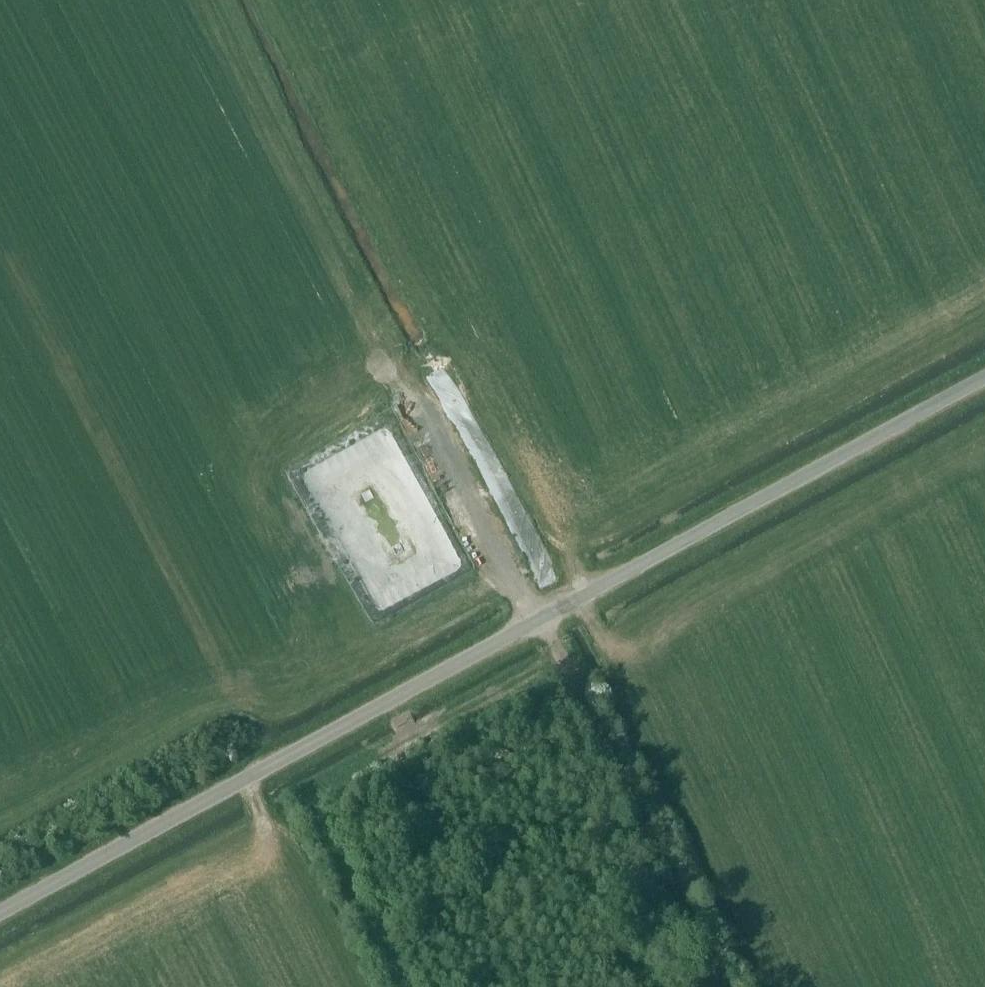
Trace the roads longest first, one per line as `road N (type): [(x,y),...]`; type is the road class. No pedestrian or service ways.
road 1 (unclassified): [(0,911),(984,374)]
road 2 (track): [(718,986),(539,615)]

